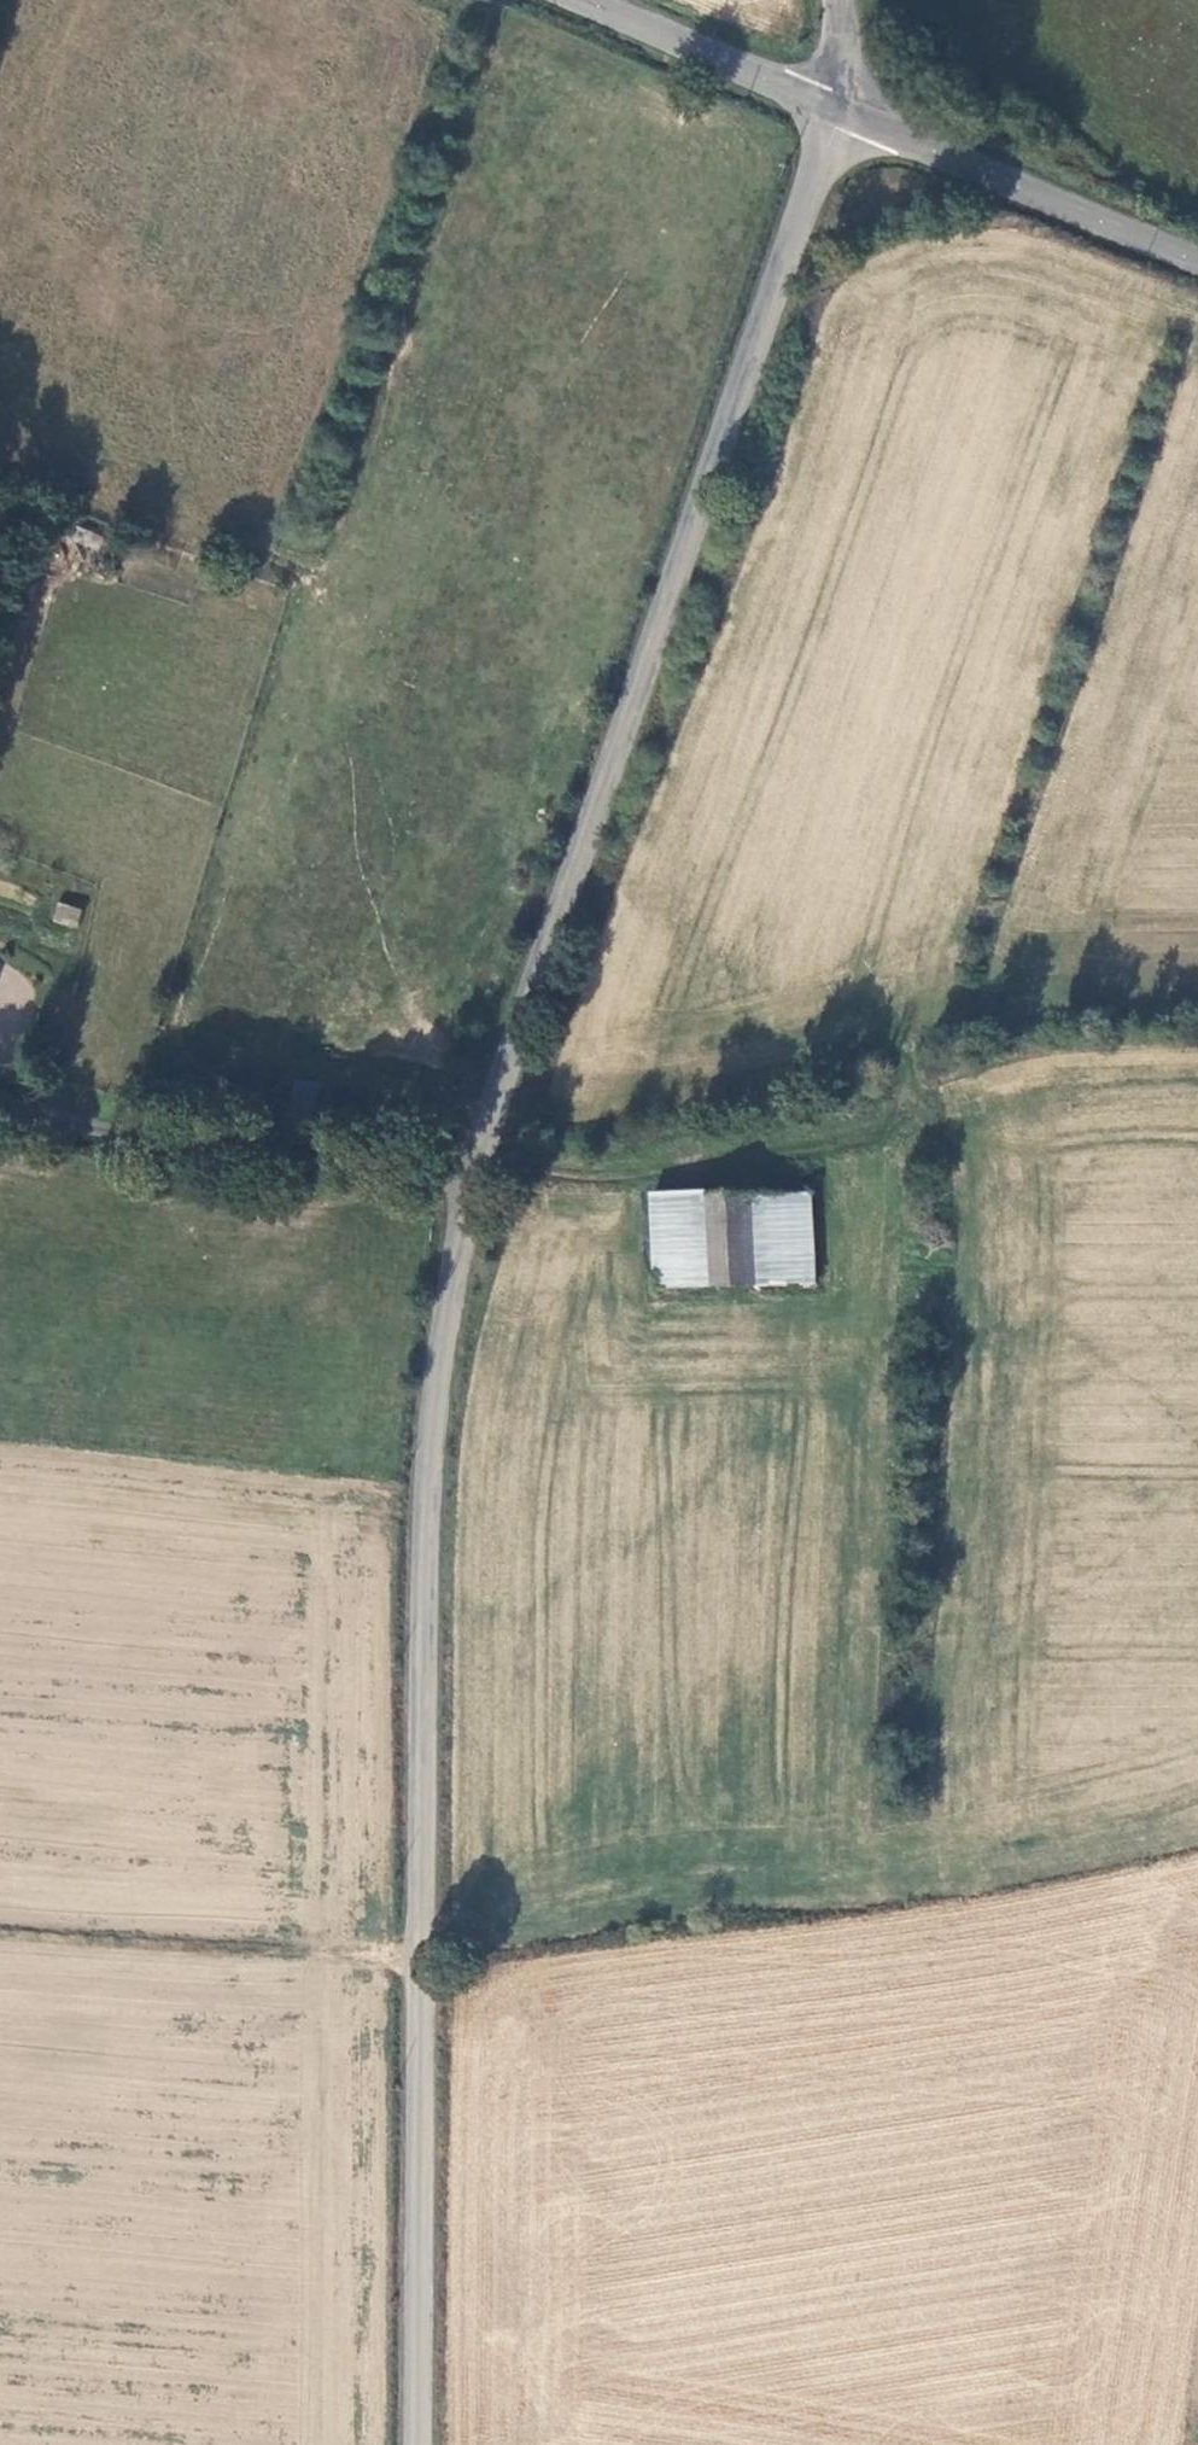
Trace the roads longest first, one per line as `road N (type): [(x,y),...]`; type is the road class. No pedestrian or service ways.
road 1 (unclassified): [(412,2444),(428,1553),(446,1340),(530,980),(836,109)]
road 2 (tertiary): [(836,109),(1197,263)]
road 3 (tertiary): [(585,0),(836,109)]

